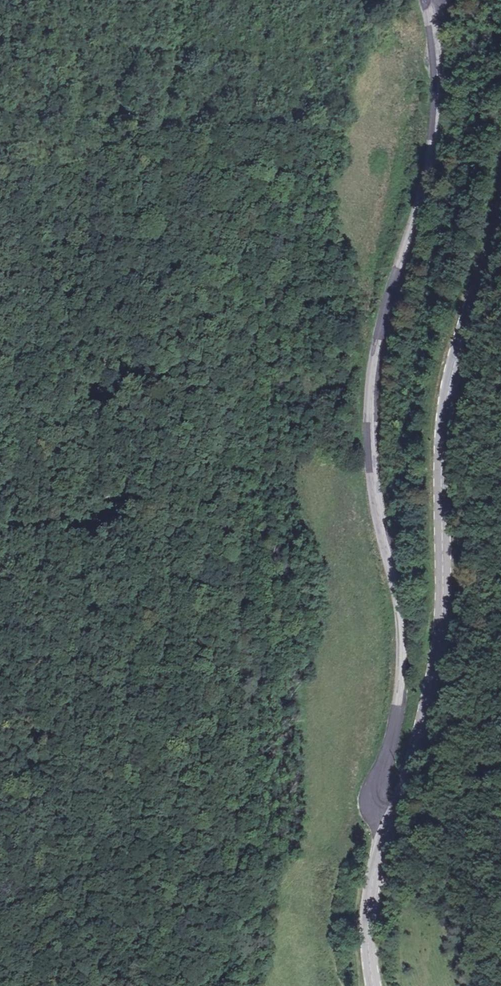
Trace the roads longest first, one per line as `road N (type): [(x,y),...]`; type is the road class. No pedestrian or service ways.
road 1 (tertiary): [(429,9),(437,84),(431,142),(370,394),(374,491),(403,636),(397,711),(373,803),(390,827)]
road 2 (secondary): [(390,827),(440,628),(446,389),(500,204)]
road 3 (secondary): [(375,985),(370,897),(390,827)]

